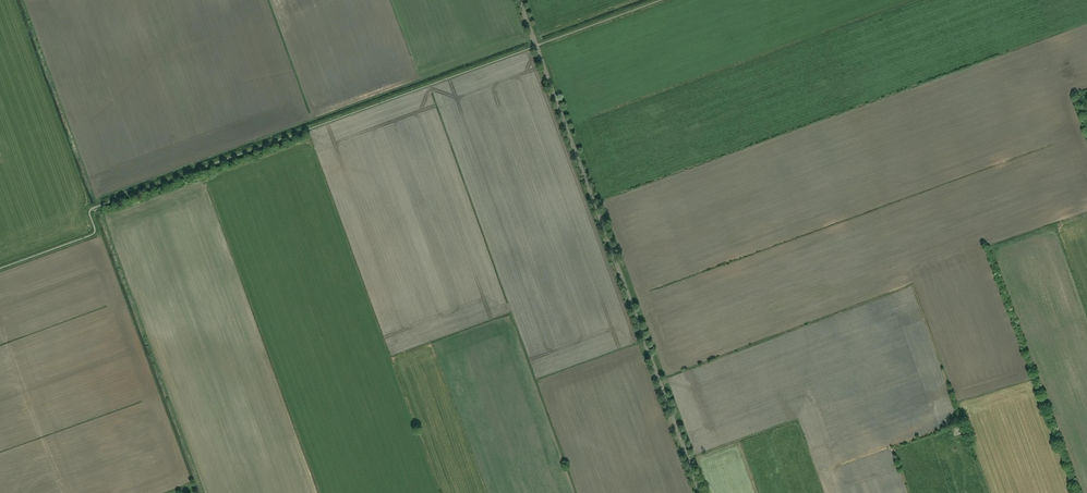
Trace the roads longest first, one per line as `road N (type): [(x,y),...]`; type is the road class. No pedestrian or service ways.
road 1 (unclassified): [(698,492),(519,0)]

